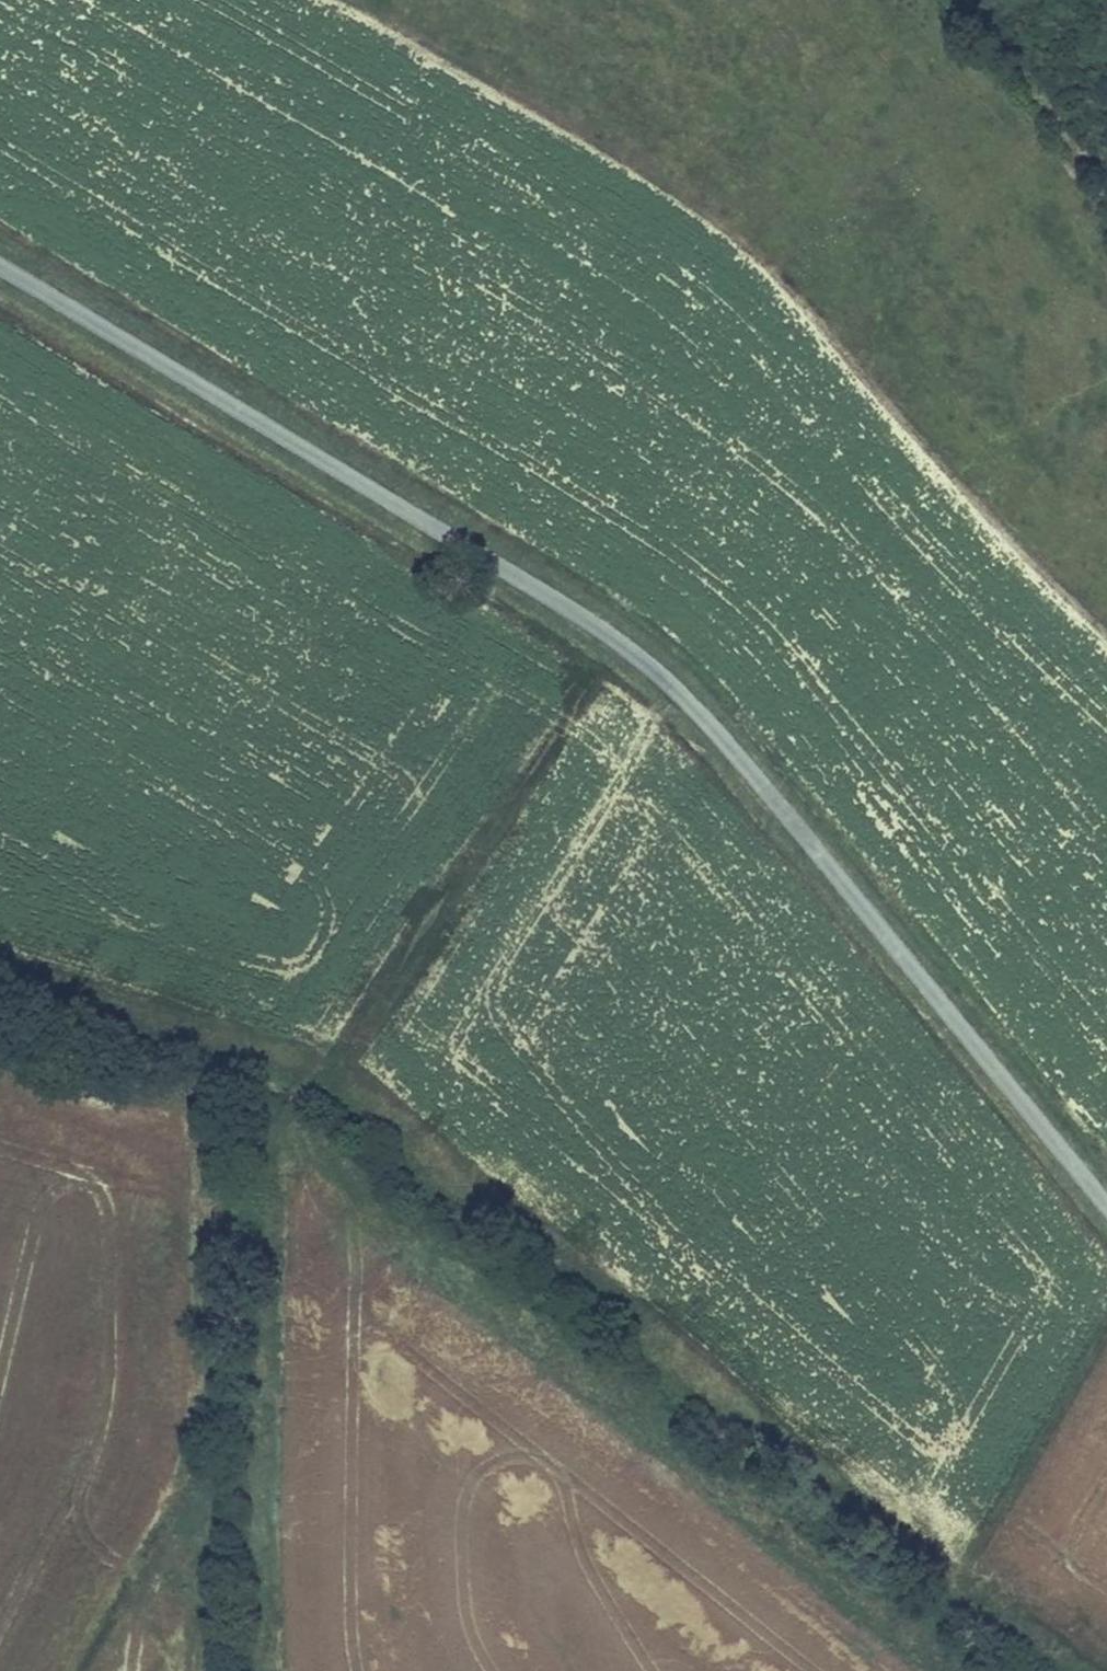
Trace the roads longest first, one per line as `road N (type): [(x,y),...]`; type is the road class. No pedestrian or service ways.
road 1 (unclassified): [(0,266),(537,589),(666,681),(758,781),(1106,1206)]

